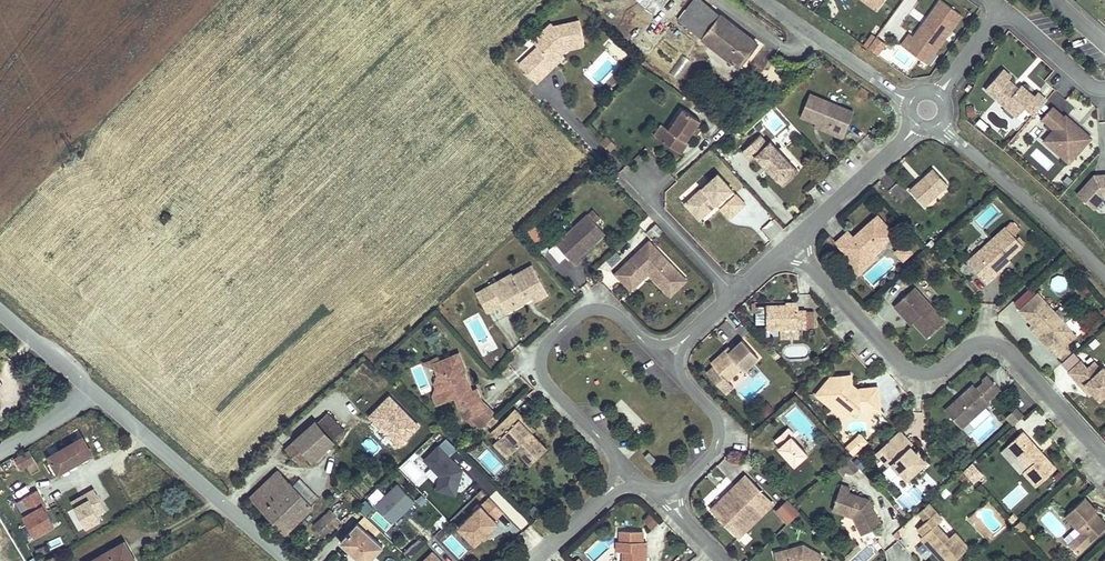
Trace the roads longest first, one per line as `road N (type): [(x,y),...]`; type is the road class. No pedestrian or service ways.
road 1 (residential): [(1104,459),(1003,347),(977,341),(923,369),(899,361),(794,243)]
road 2 (residential): [(0,308),(289,560)]
road 3 (residential): [(667,363),(637,331),(592,309),(548,340),(540,360),(541,379),(634,477)]
road 4 (residential): [(1104,274),(926,111)]
road 5 (residential): [(926,111),(765,0)]
road 6 (residential): [(926,111),(794,243)]
road 7 (residential): [(670,488),(710,457),(719,439),(710,407),(667,363)]
road 8 (residential): [(651,177),(655,205),(735,294)]
road 9 (residential): [(634,477),(537,560)]
road 10 (residential): [(1001,10),(926,111)]
road 11 (residential): [(1095,88),(1001,10)]

